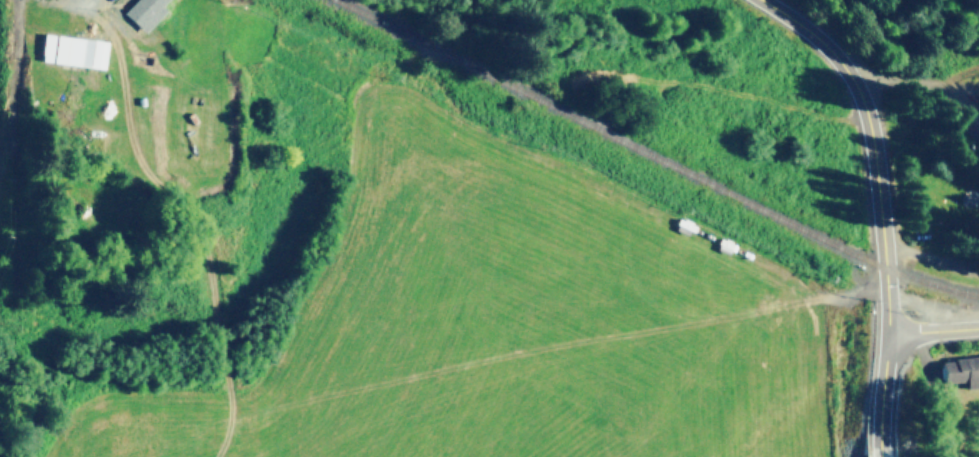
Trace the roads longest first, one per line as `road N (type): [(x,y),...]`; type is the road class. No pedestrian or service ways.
road 1 (tertiary): [(901,456),(871,130),(837,58),(762,0)]

